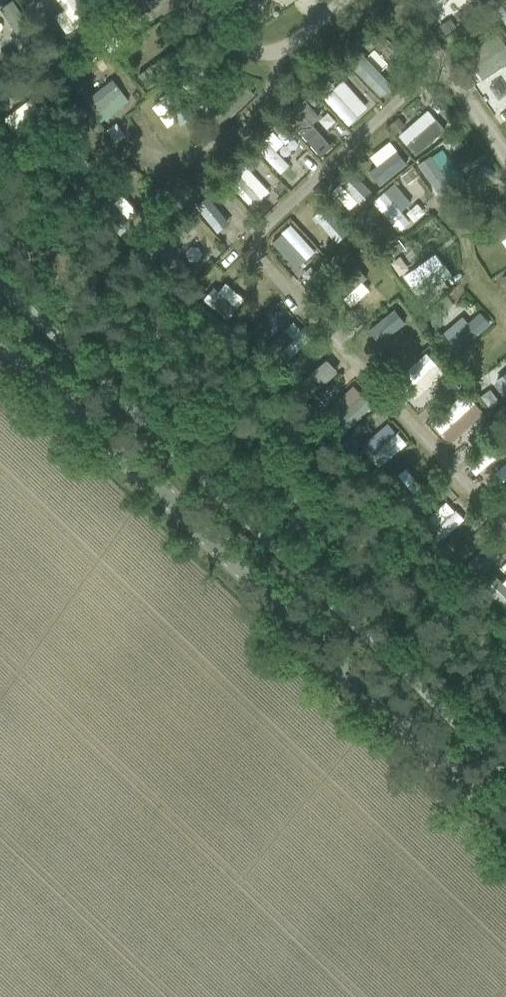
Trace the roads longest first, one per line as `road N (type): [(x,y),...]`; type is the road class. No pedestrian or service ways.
road 1 (tertiary): [(505,814),(0,325)]

